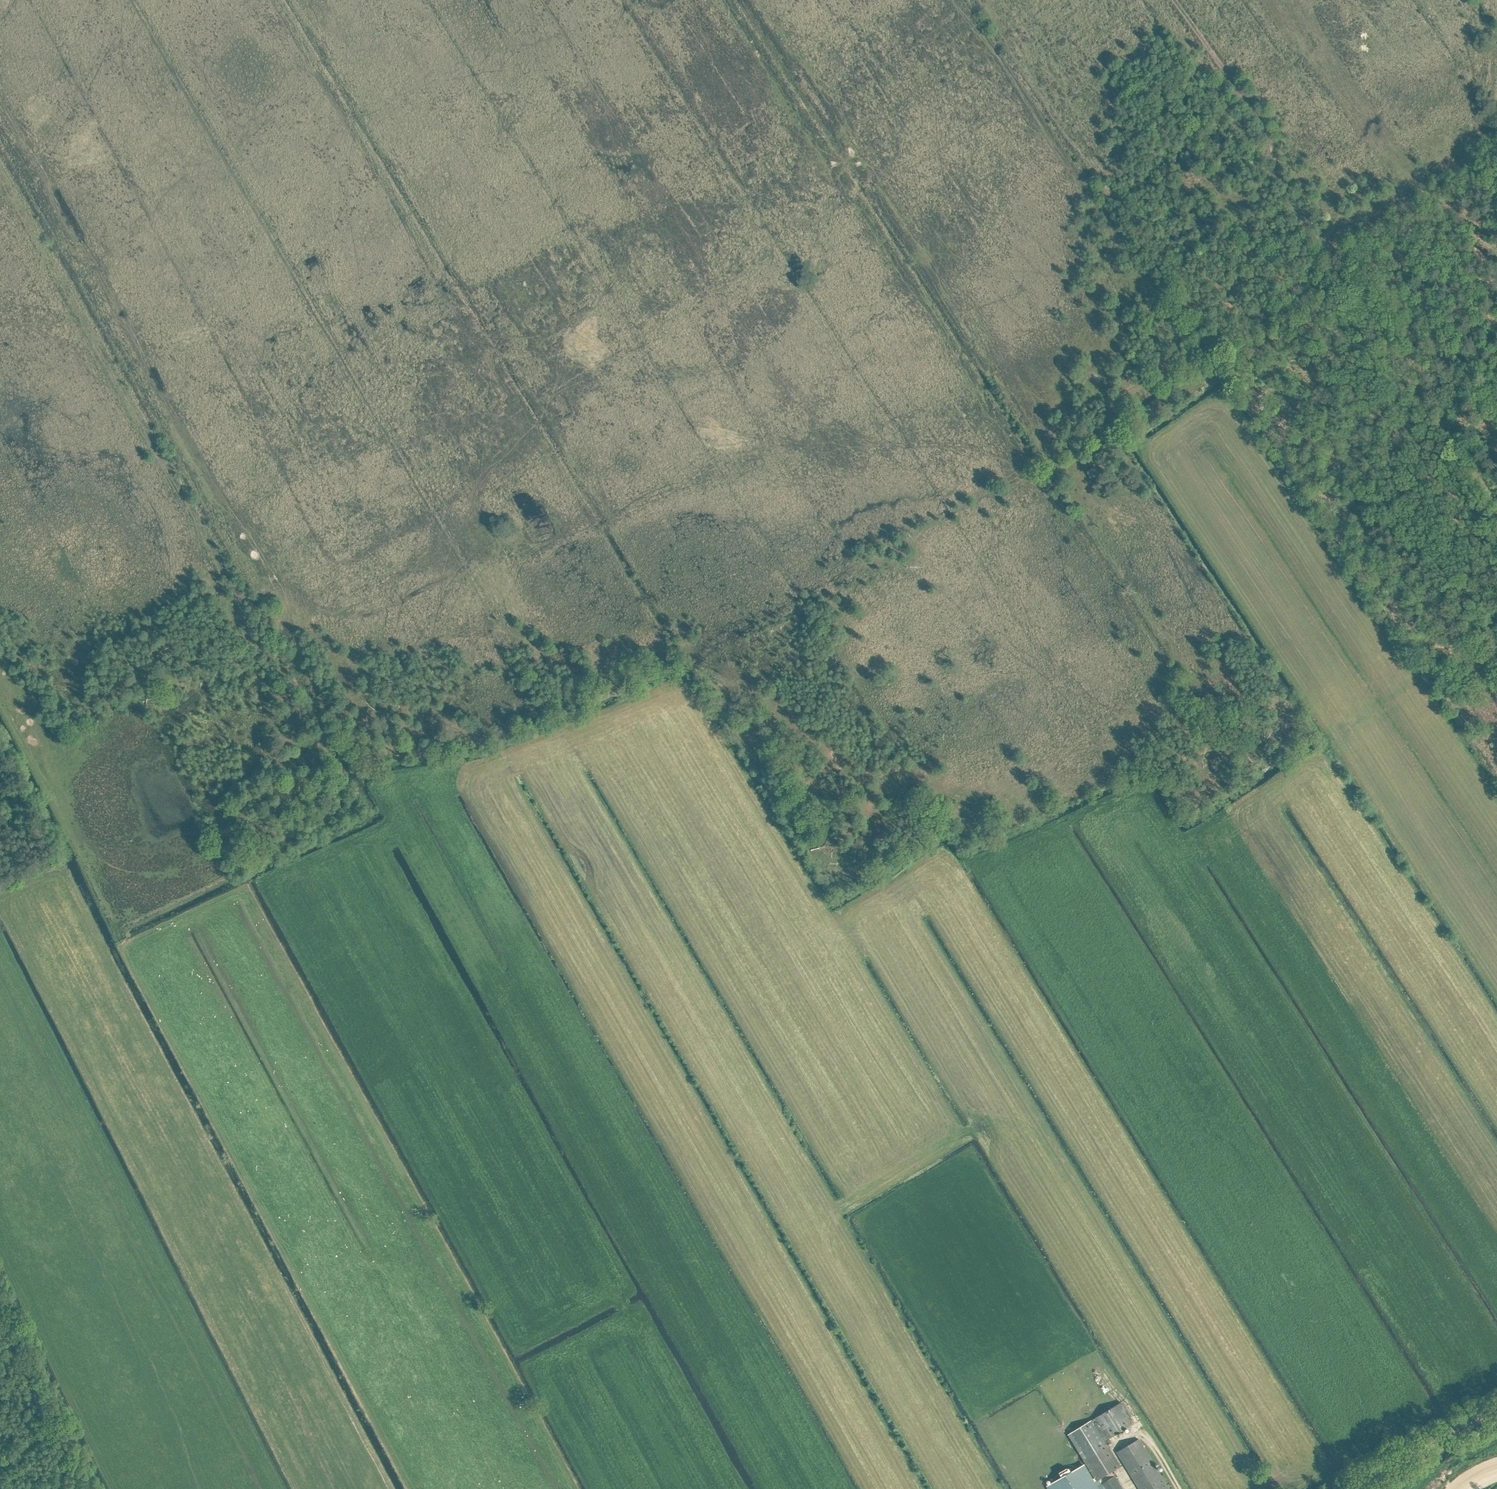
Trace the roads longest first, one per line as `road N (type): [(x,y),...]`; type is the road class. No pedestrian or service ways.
road 1 (track): [(1152,0),(1496,507)]
road 2 (unclassified): [(1349,1488),(1496,1409)]

